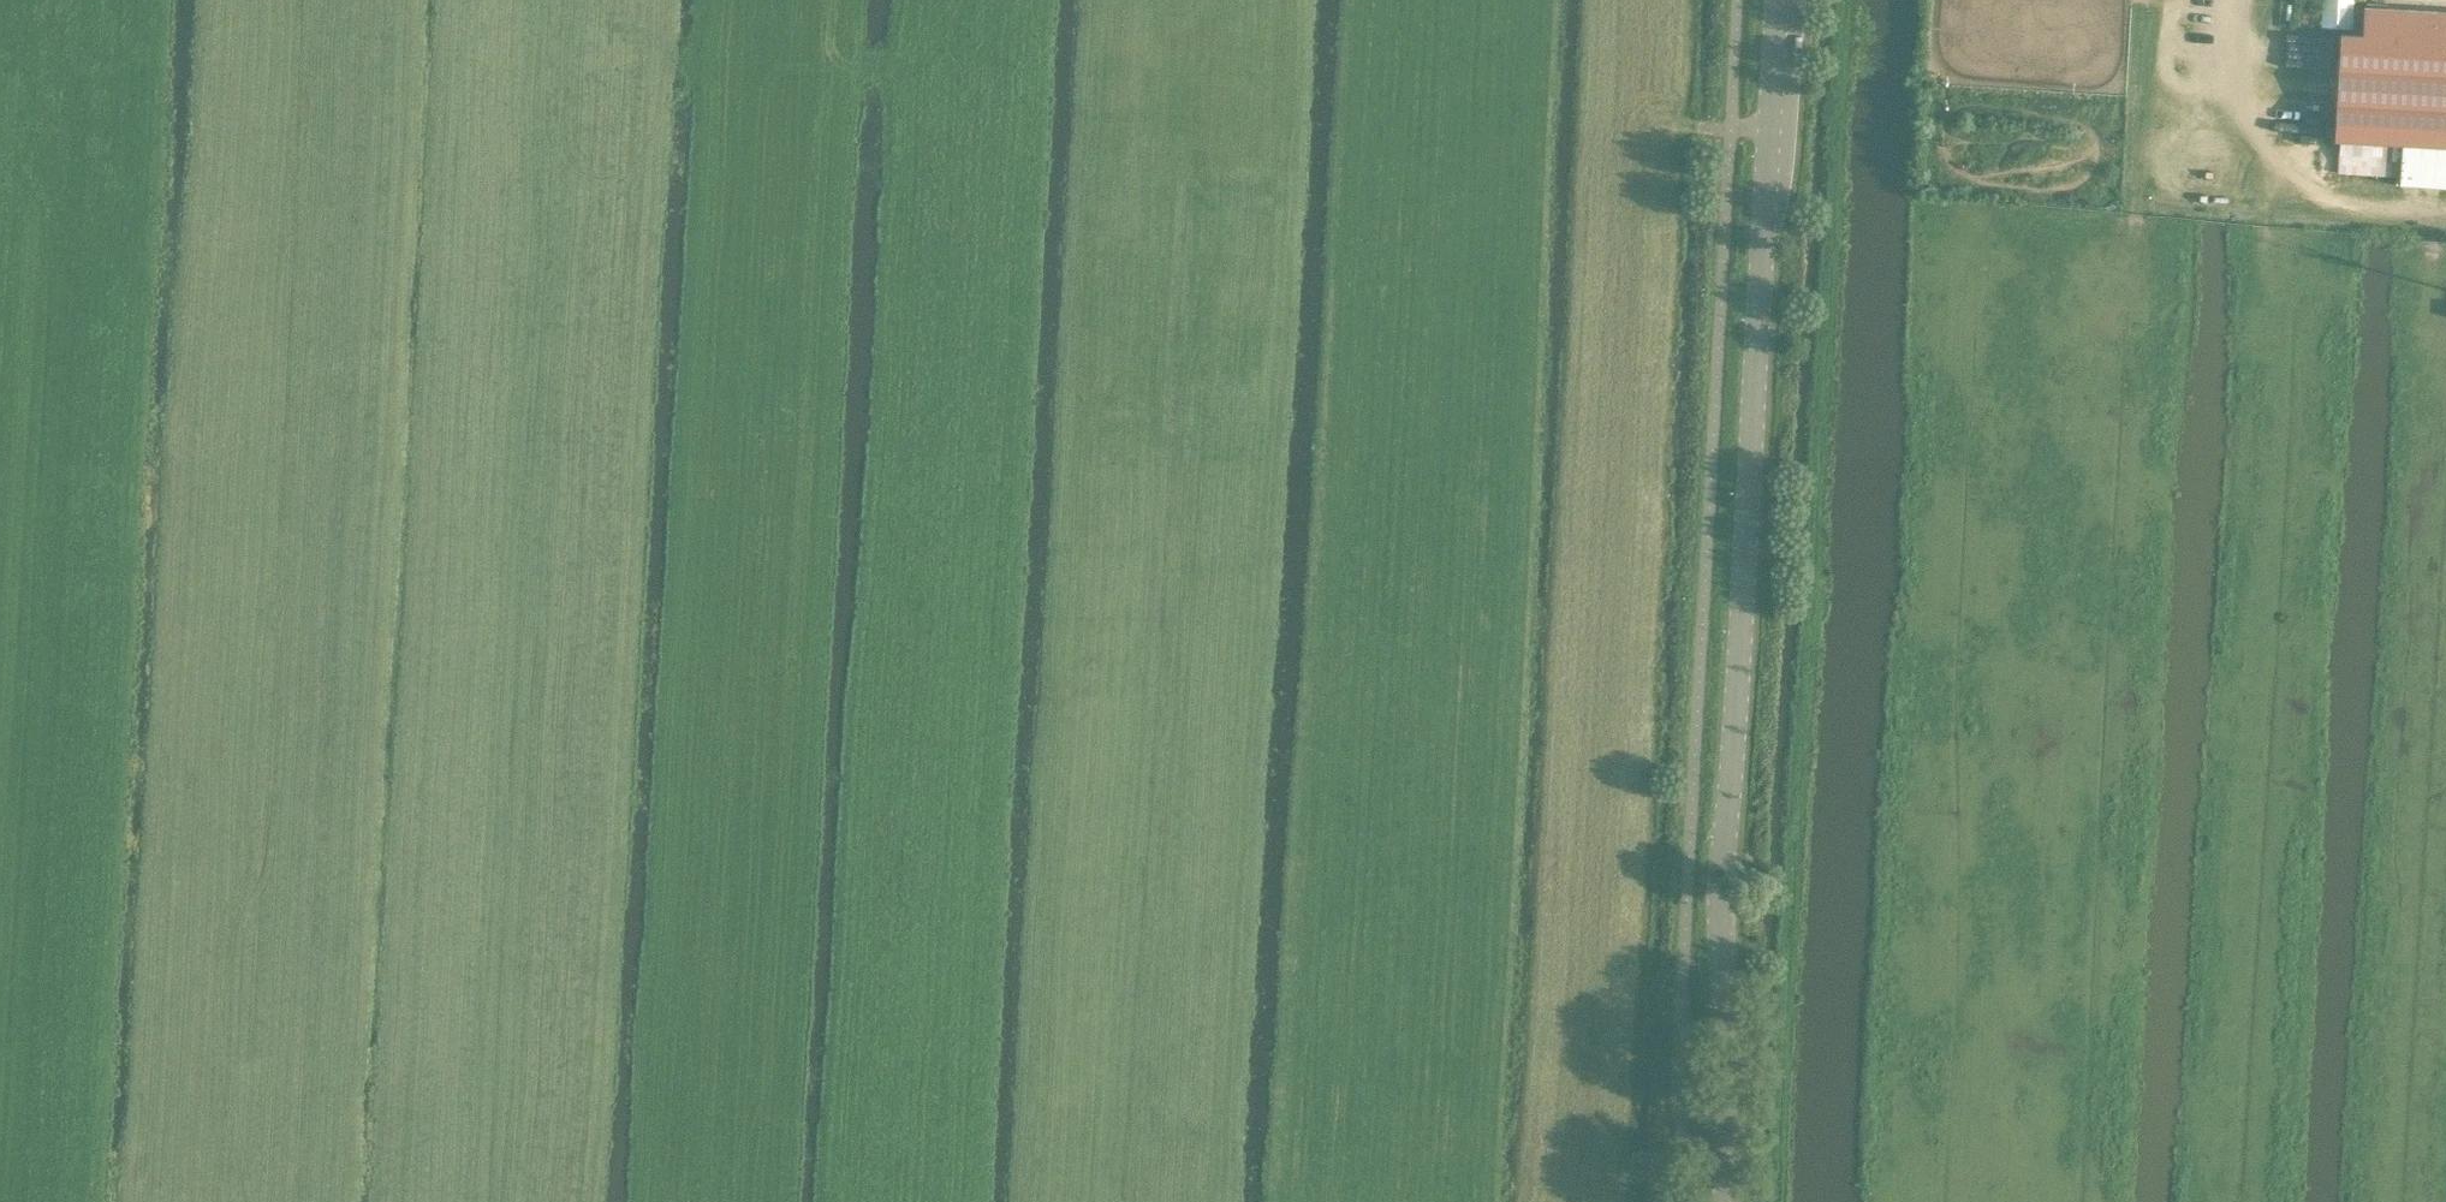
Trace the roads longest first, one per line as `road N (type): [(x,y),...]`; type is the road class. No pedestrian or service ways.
road 1 (tertiary): [(1725,1201),(1721,950),(1783,0)]

